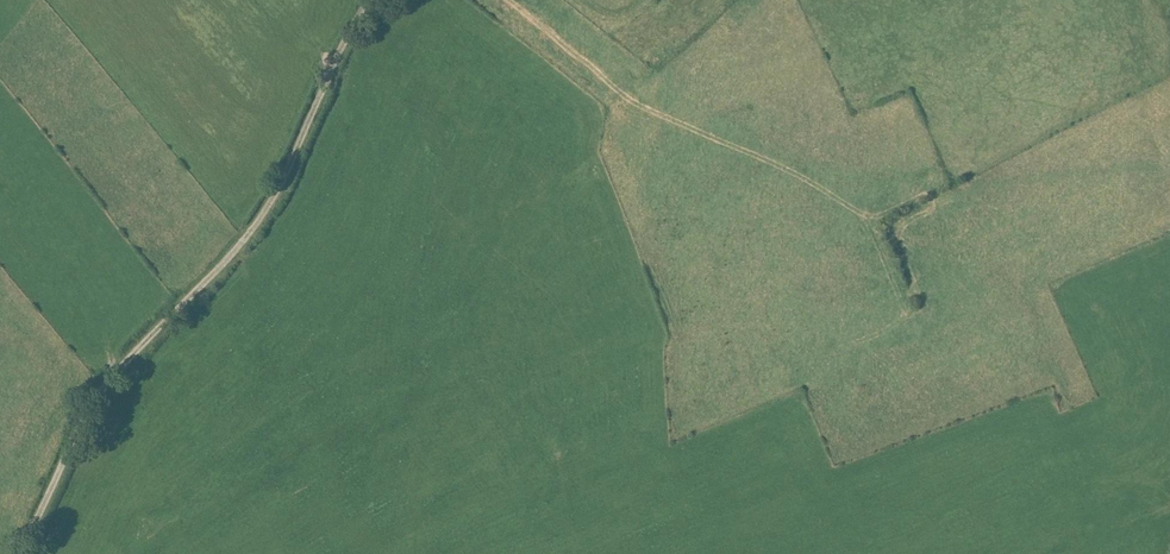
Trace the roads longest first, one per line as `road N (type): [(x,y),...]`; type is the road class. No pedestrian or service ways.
road 1 (track): [(23,553),(89,402),(235,250),(272,199),(369,0)]

